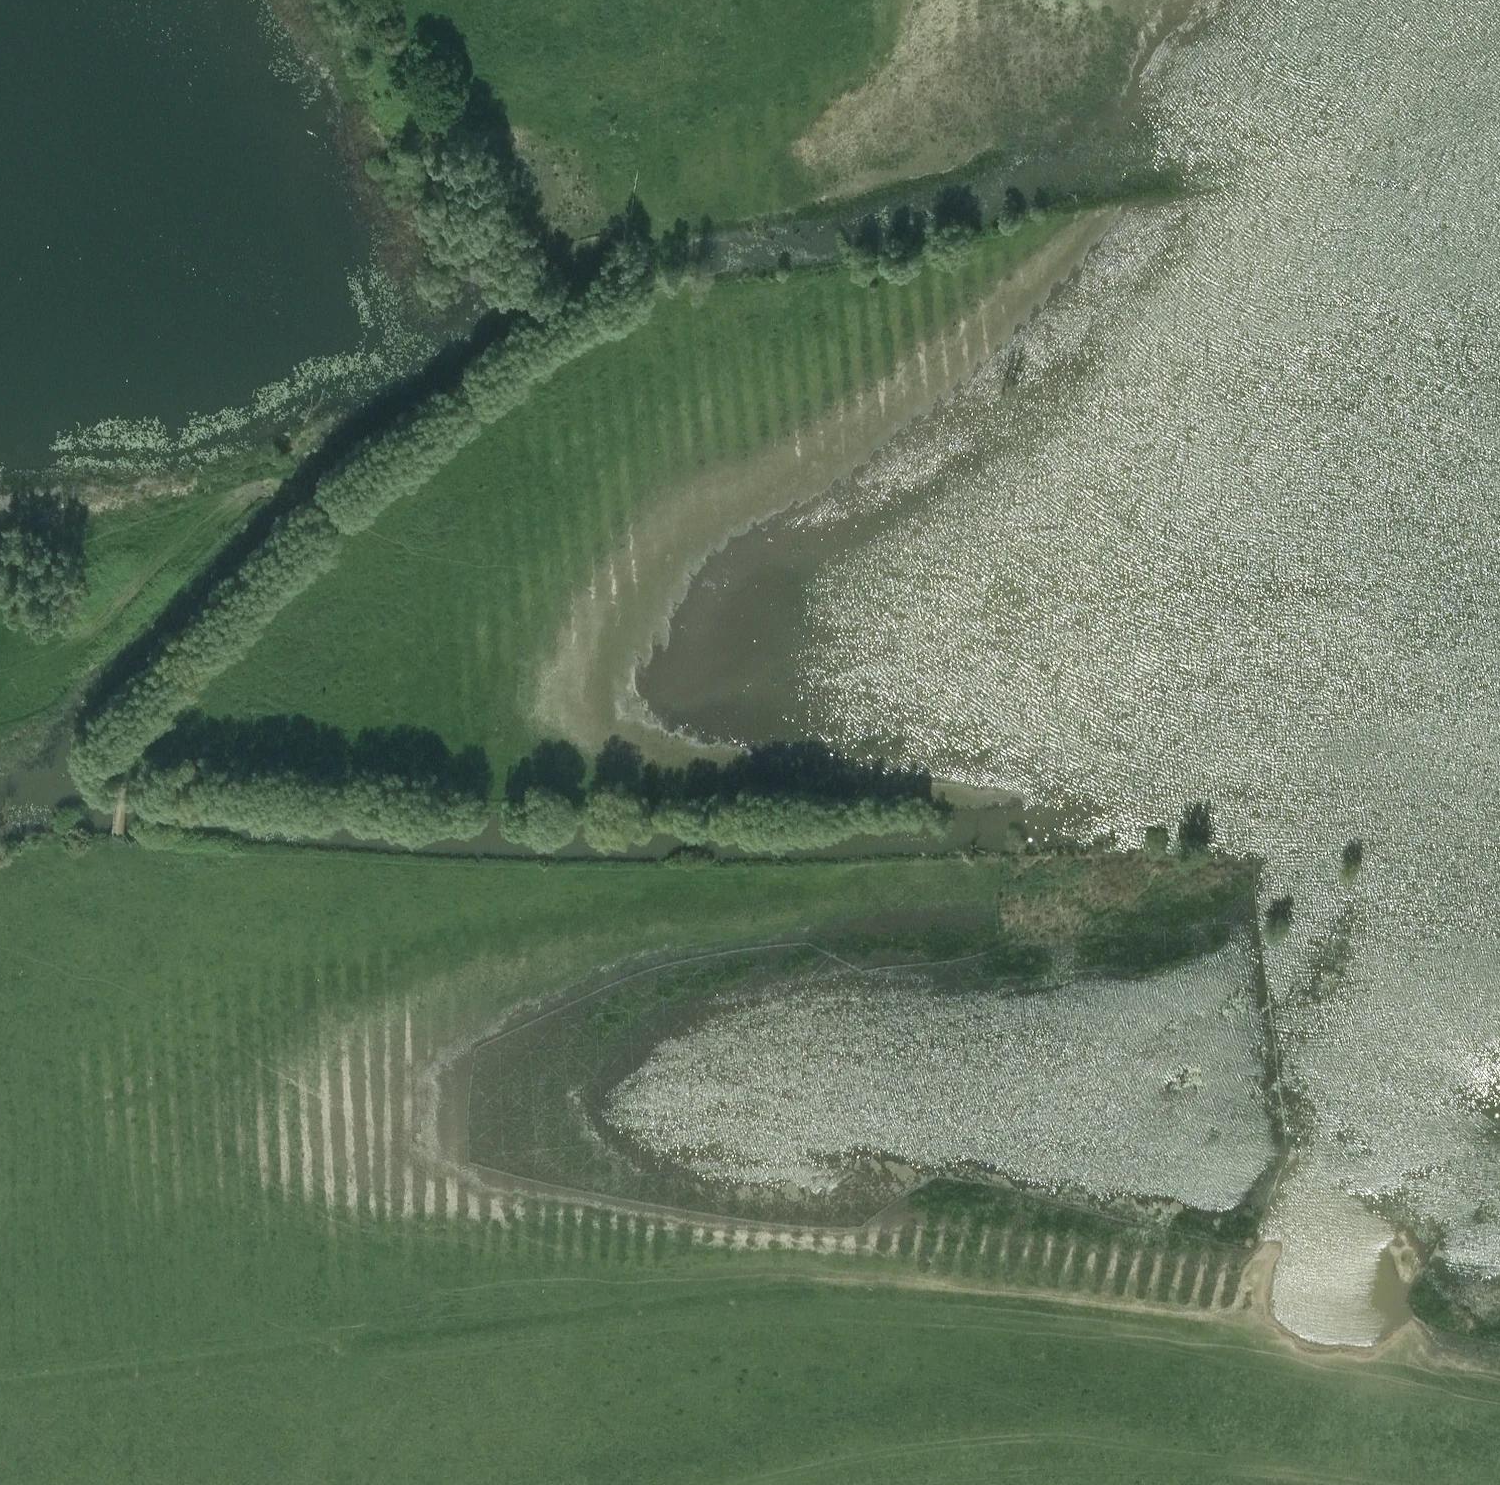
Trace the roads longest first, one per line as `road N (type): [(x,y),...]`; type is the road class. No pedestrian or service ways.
road 1 (track): [(117,861),(124,779),(163,716),(341,535),(444,443),(667,301),(642,94),(651,0)]
road 2 (track): [(73,656),(207,520),(247,492),(284,489),(341,535)]

